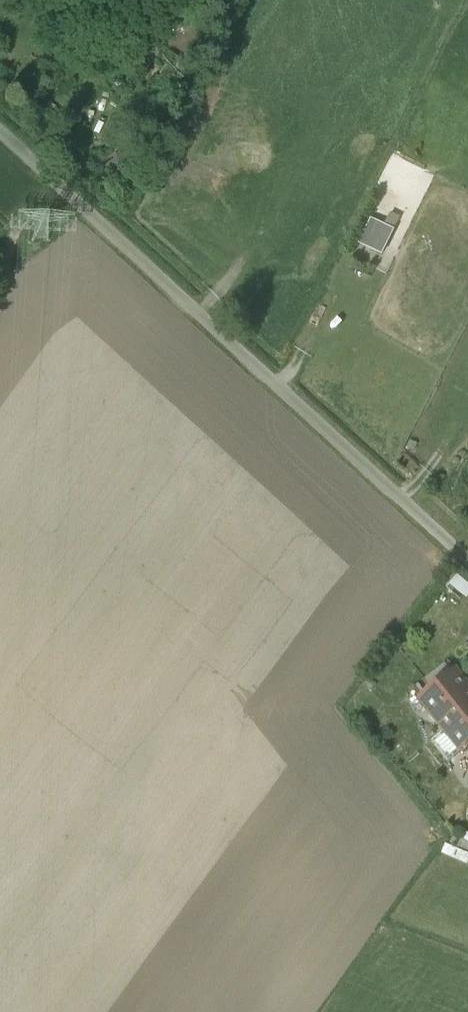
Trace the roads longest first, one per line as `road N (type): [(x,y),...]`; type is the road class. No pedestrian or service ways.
road 1 (unclassified): [(0,128),(467,554)]

